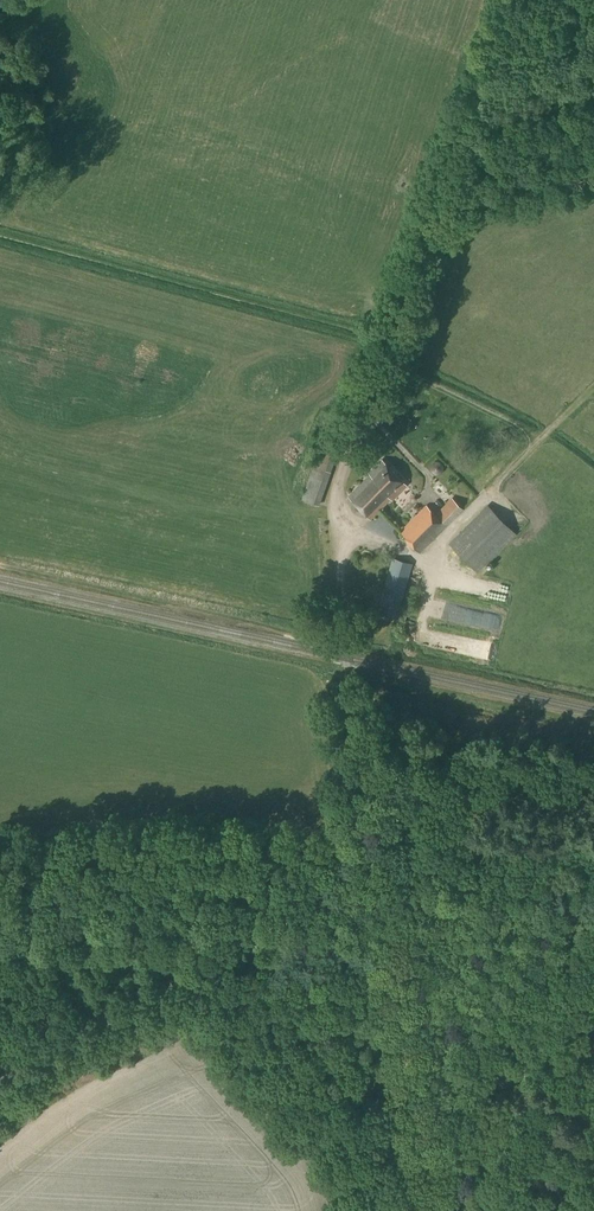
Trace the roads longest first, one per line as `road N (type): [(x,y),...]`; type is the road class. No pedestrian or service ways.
road 1 (track): [(434,1173),(387,923),(337,514),(478,91)]
road 2 (unclassified): [(0,1087),(264,930),(593,919)]
road 3 (track): [(264,930),(0,935)]
road 4 (track): [(478,91),(593,62)]

